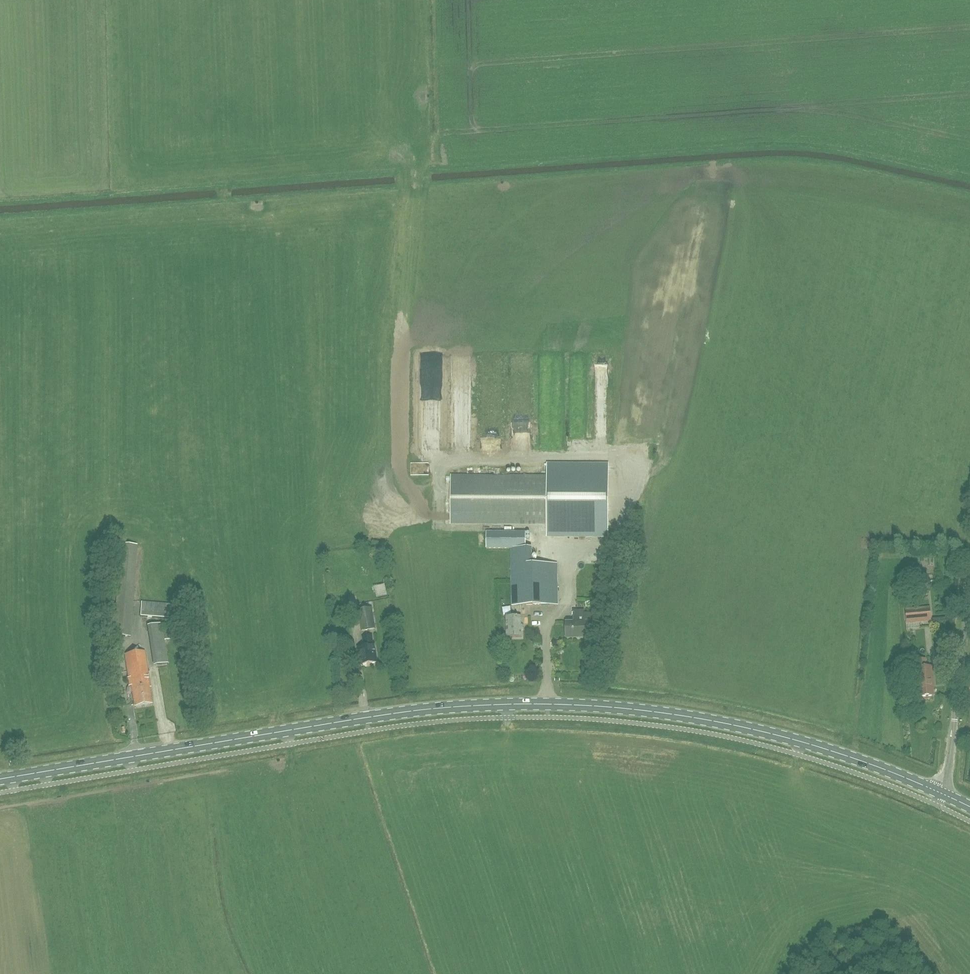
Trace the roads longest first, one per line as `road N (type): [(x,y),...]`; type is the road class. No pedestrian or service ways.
road 1 (secondary): [(0,778),(389,715),(547,704),(718,722),(805,743),(941,793)]
road 2 (unclassified): [(941,793),(969,600)]

